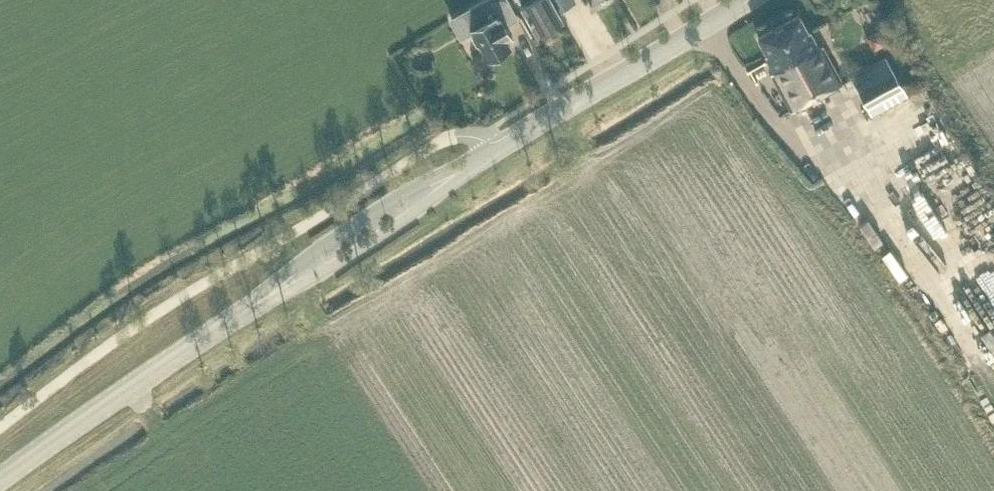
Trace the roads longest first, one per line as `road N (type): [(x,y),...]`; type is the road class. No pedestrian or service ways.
road 1 (primary): [(0,477),(304,271)]
road 2 (primary): [(494,151),(742,0)]
road 3 (primary): [(494,151),(408,188),(320,246),(304,271)]
road 4 (primary): [(304,271),(334,266),(494,151)]

